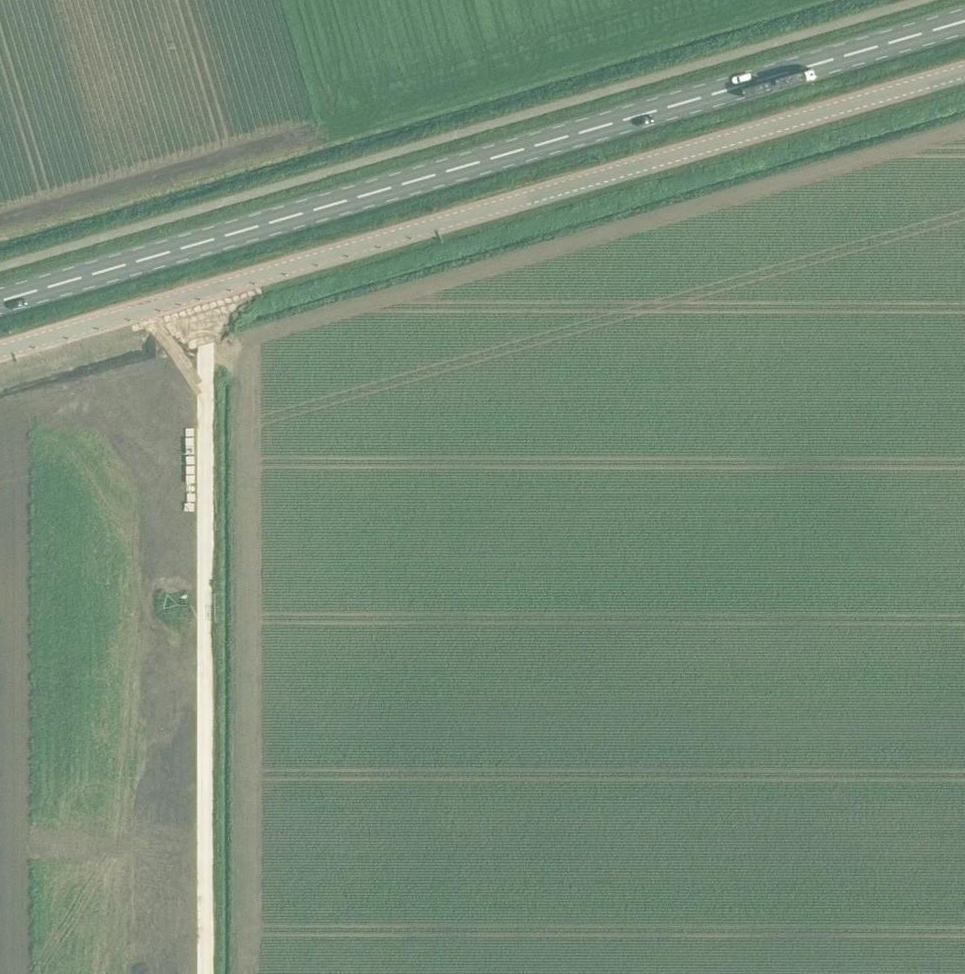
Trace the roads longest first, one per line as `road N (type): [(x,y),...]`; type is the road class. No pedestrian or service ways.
road 1 (primary): [(964,22),(0,303)]
road 2 (unclassified): [(0,352),(964,71)]

